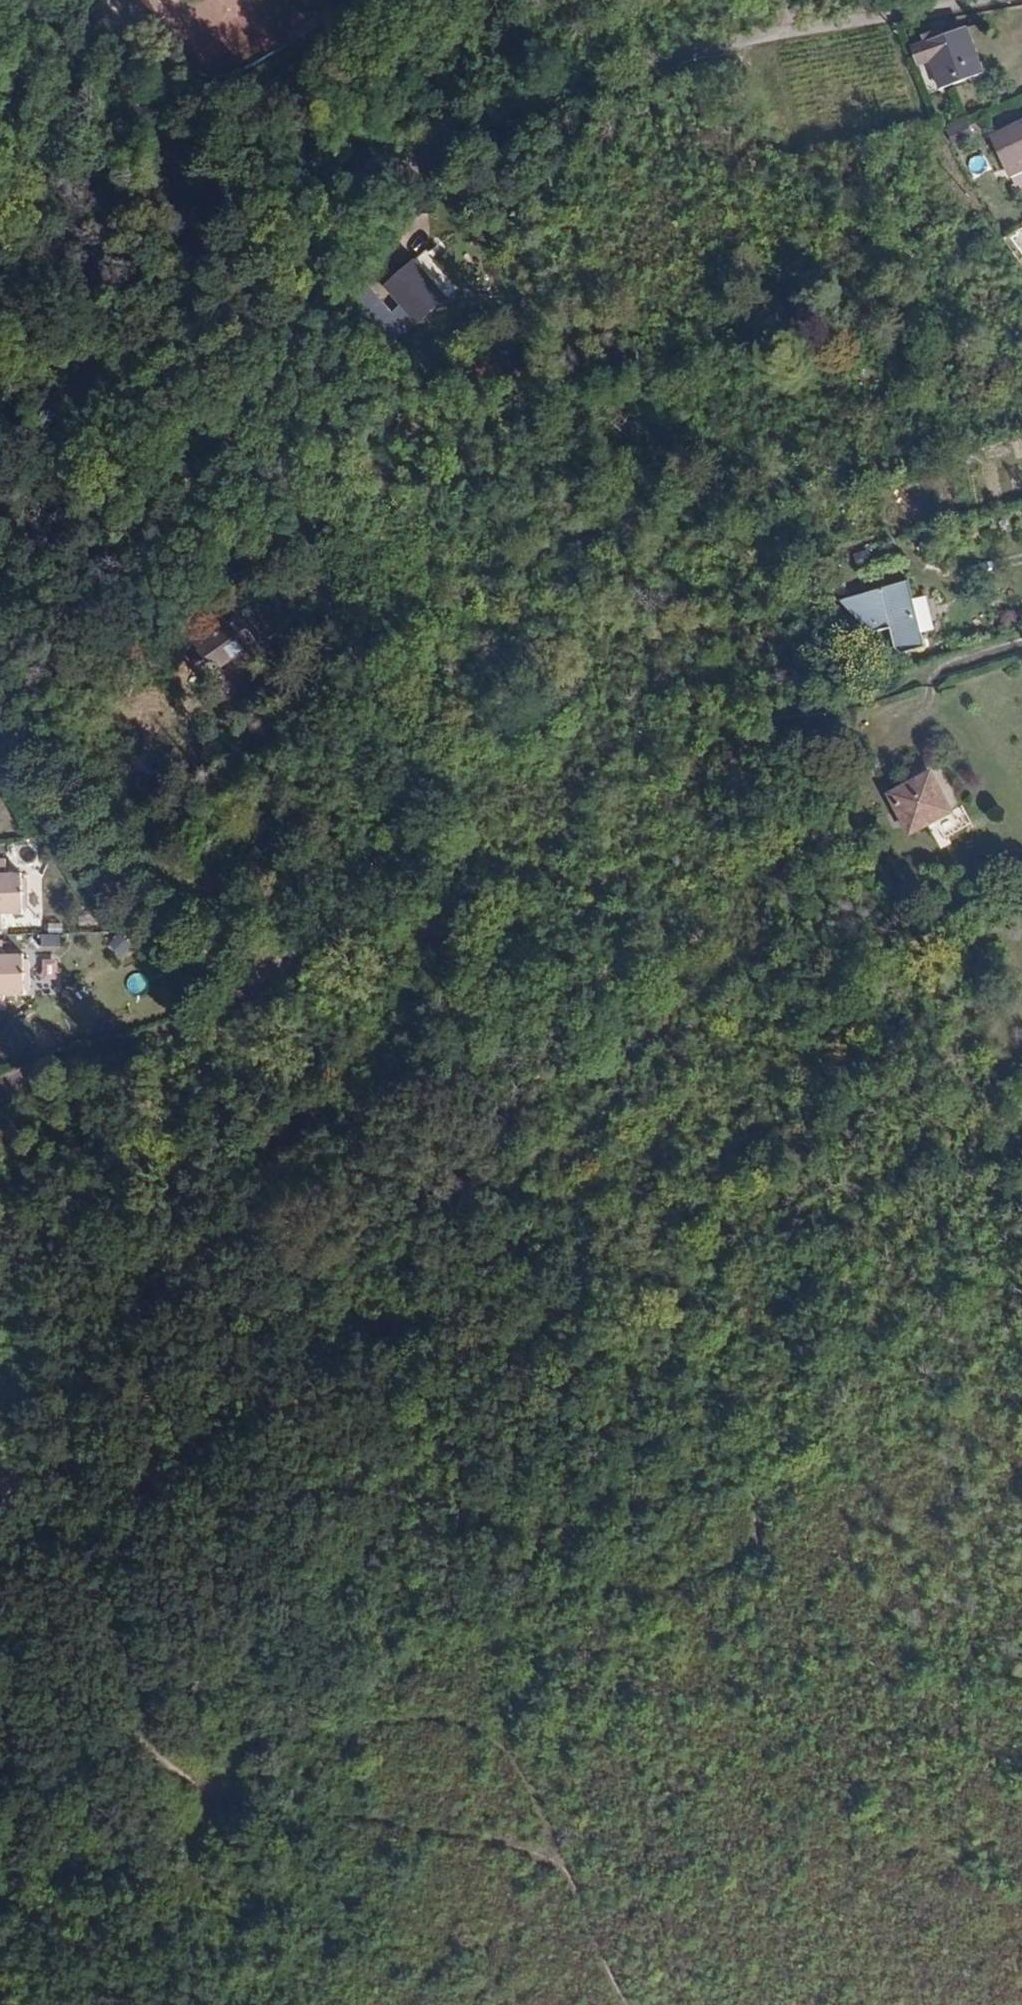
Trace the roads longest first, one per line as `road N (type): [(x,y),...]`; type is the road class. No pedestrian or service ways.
road 1 (unclassified): [(282,982),(402,810),(404,746),(304,529),(167,180),(176,170),(193,172),(219,190),(260,196),(331,185),(425,158),(599,72),(722,41),(996,0)]
road 2 (track): [(629,2004),(532,1785),(483,1732),(433,1718),(303,1732),(260,1749),(219,1791),(205,1846),(211,1883),(265,1957),(344,2004)]
road 3 (track): [(879,692),(1021,645)]

